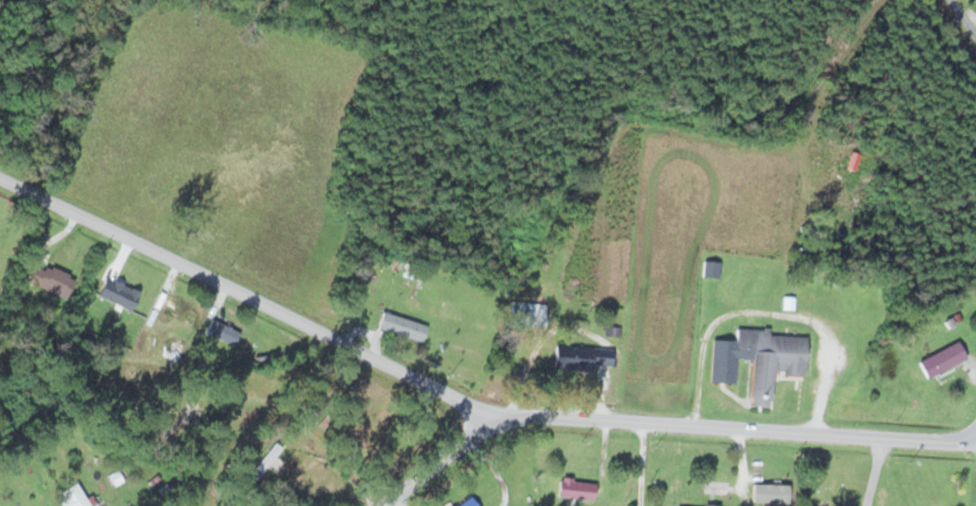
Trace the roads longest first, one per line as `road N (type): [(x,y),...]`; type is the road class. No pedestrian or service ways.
road 1 (residential): [(975,440),(506,420),(0,178)]
road 2 (residential): [(382,505),(506,420)]

